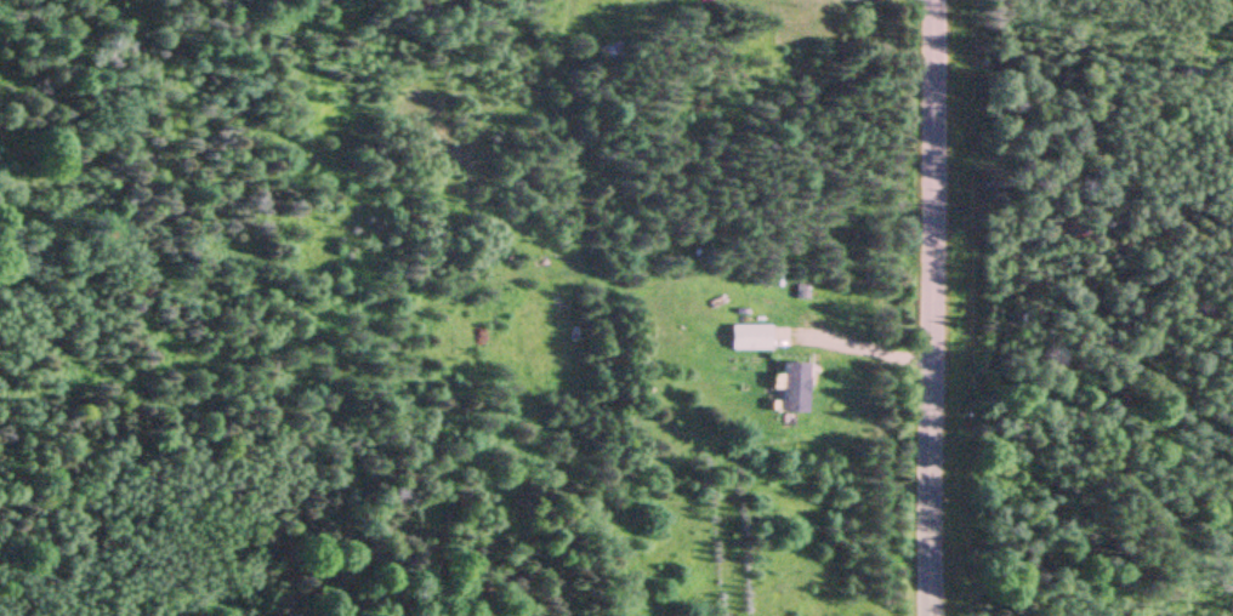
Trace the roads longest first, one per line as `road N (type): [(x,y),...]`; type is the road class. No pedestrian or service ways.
road 1 (residential): [(926,615),(933,0)]

